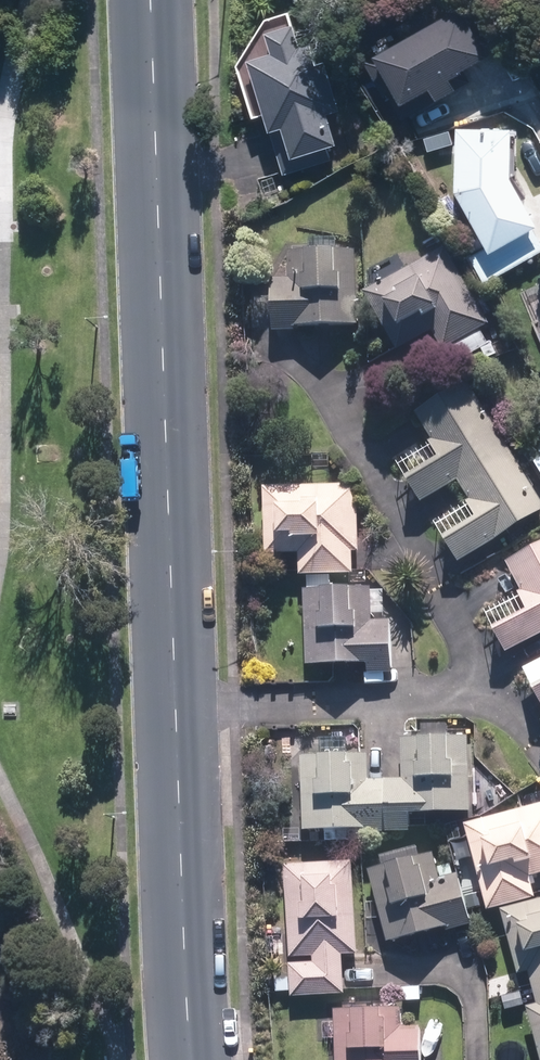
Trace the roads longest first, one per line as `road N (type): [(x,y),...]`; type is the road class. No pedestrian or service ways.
road 1 (secondary): [(150,0),(193,1059)]

